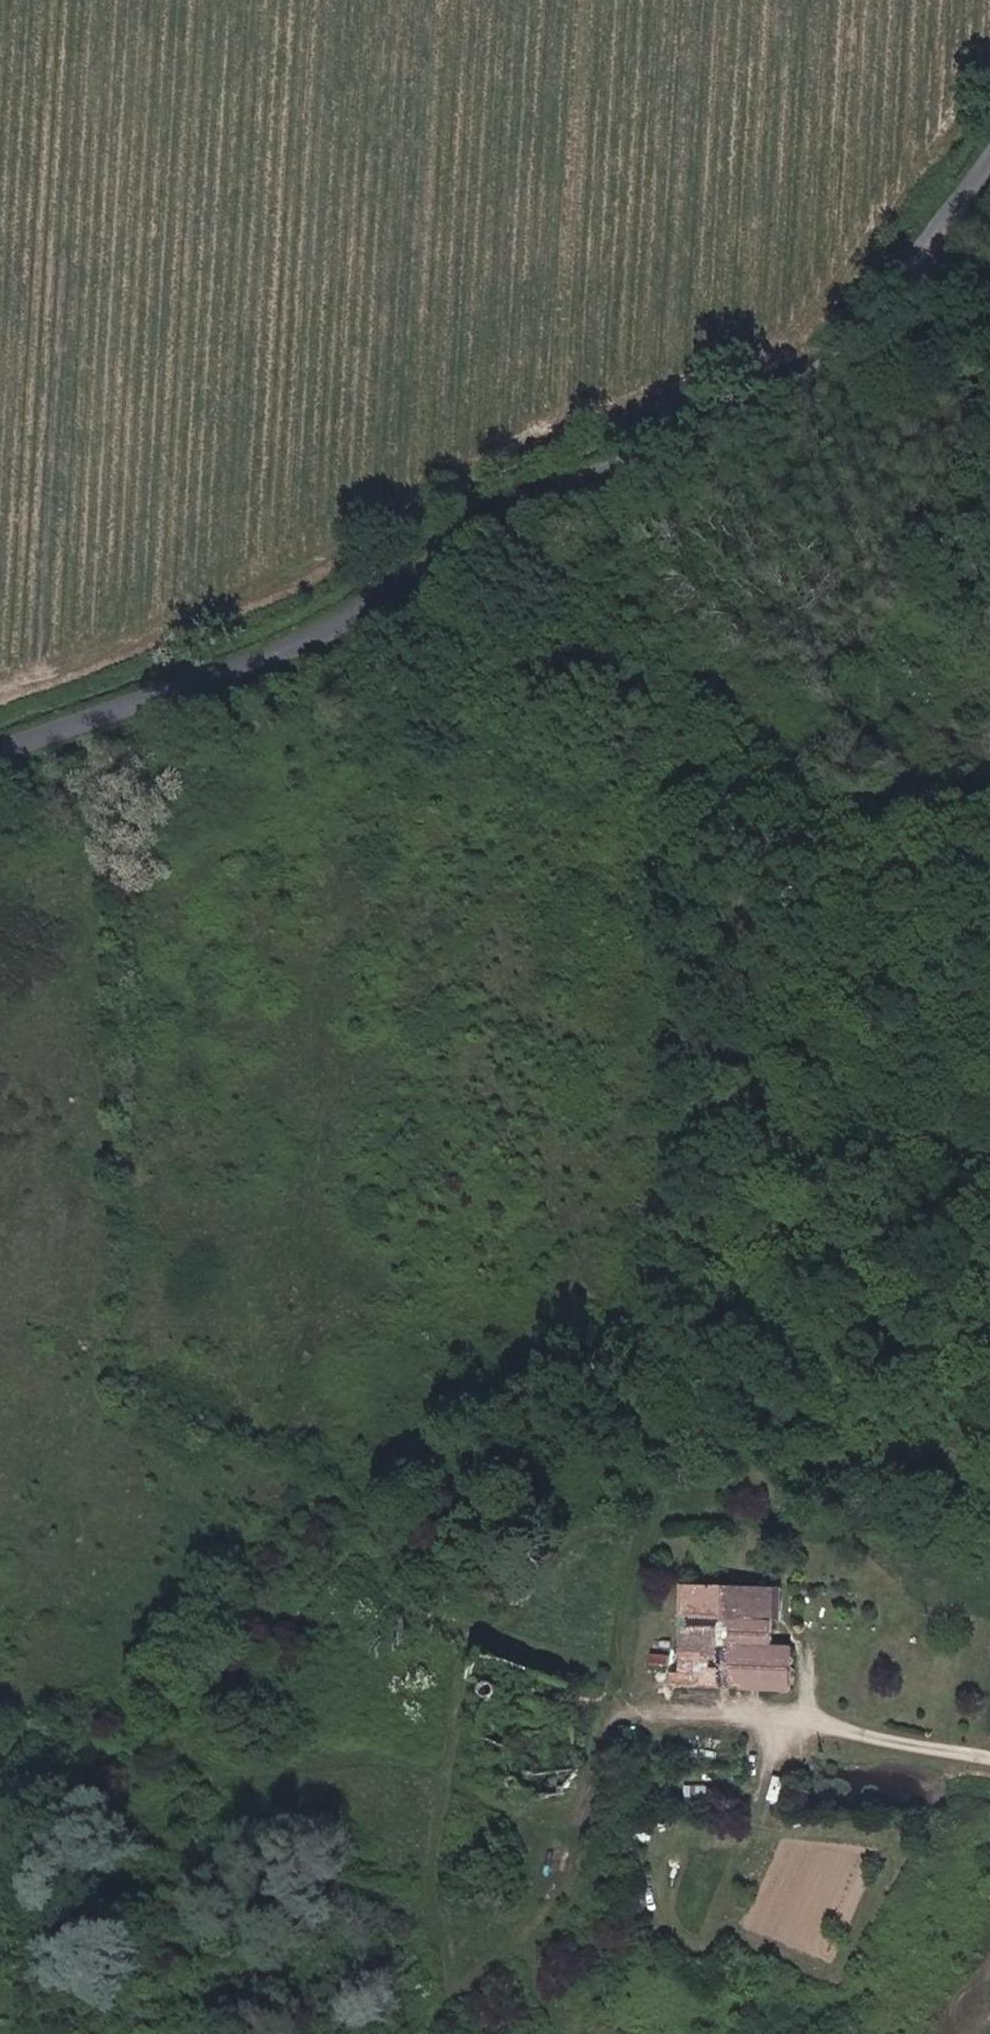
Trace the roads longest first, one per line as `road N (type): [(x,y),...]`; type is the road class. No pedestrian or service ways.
road 1 (tertiary): [(831,367),(754,416),(589,473),(165,698),(0,755)]
road 2 (tertiary): [(989,157),(831,367)]
road 3 (unclassified): [(989,471),(849,389),(831,367)]

